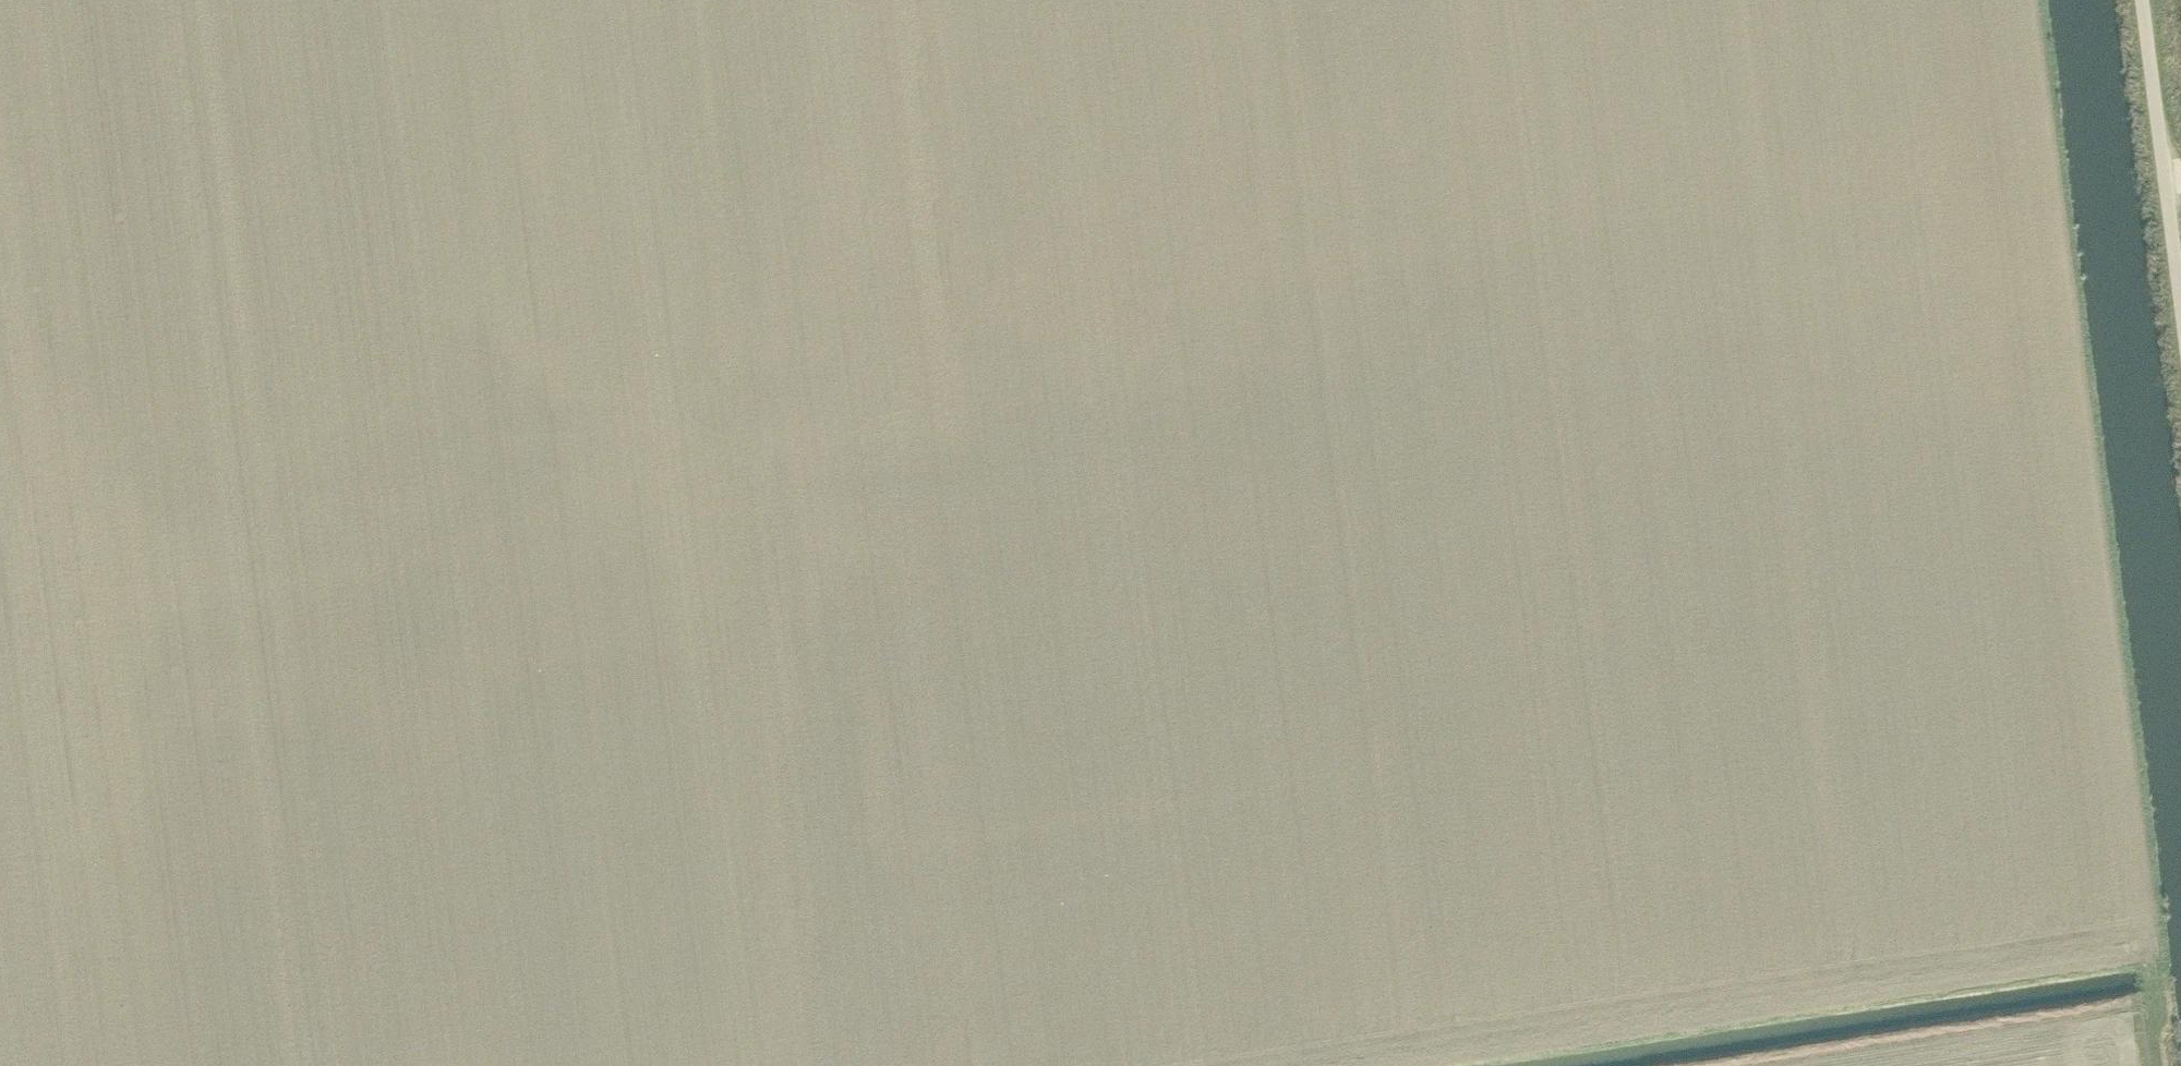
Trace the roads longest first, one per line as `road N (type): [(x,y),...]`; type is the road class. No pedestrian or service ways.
road 1 (unclassified): [(2180,299),(2142,0)]

